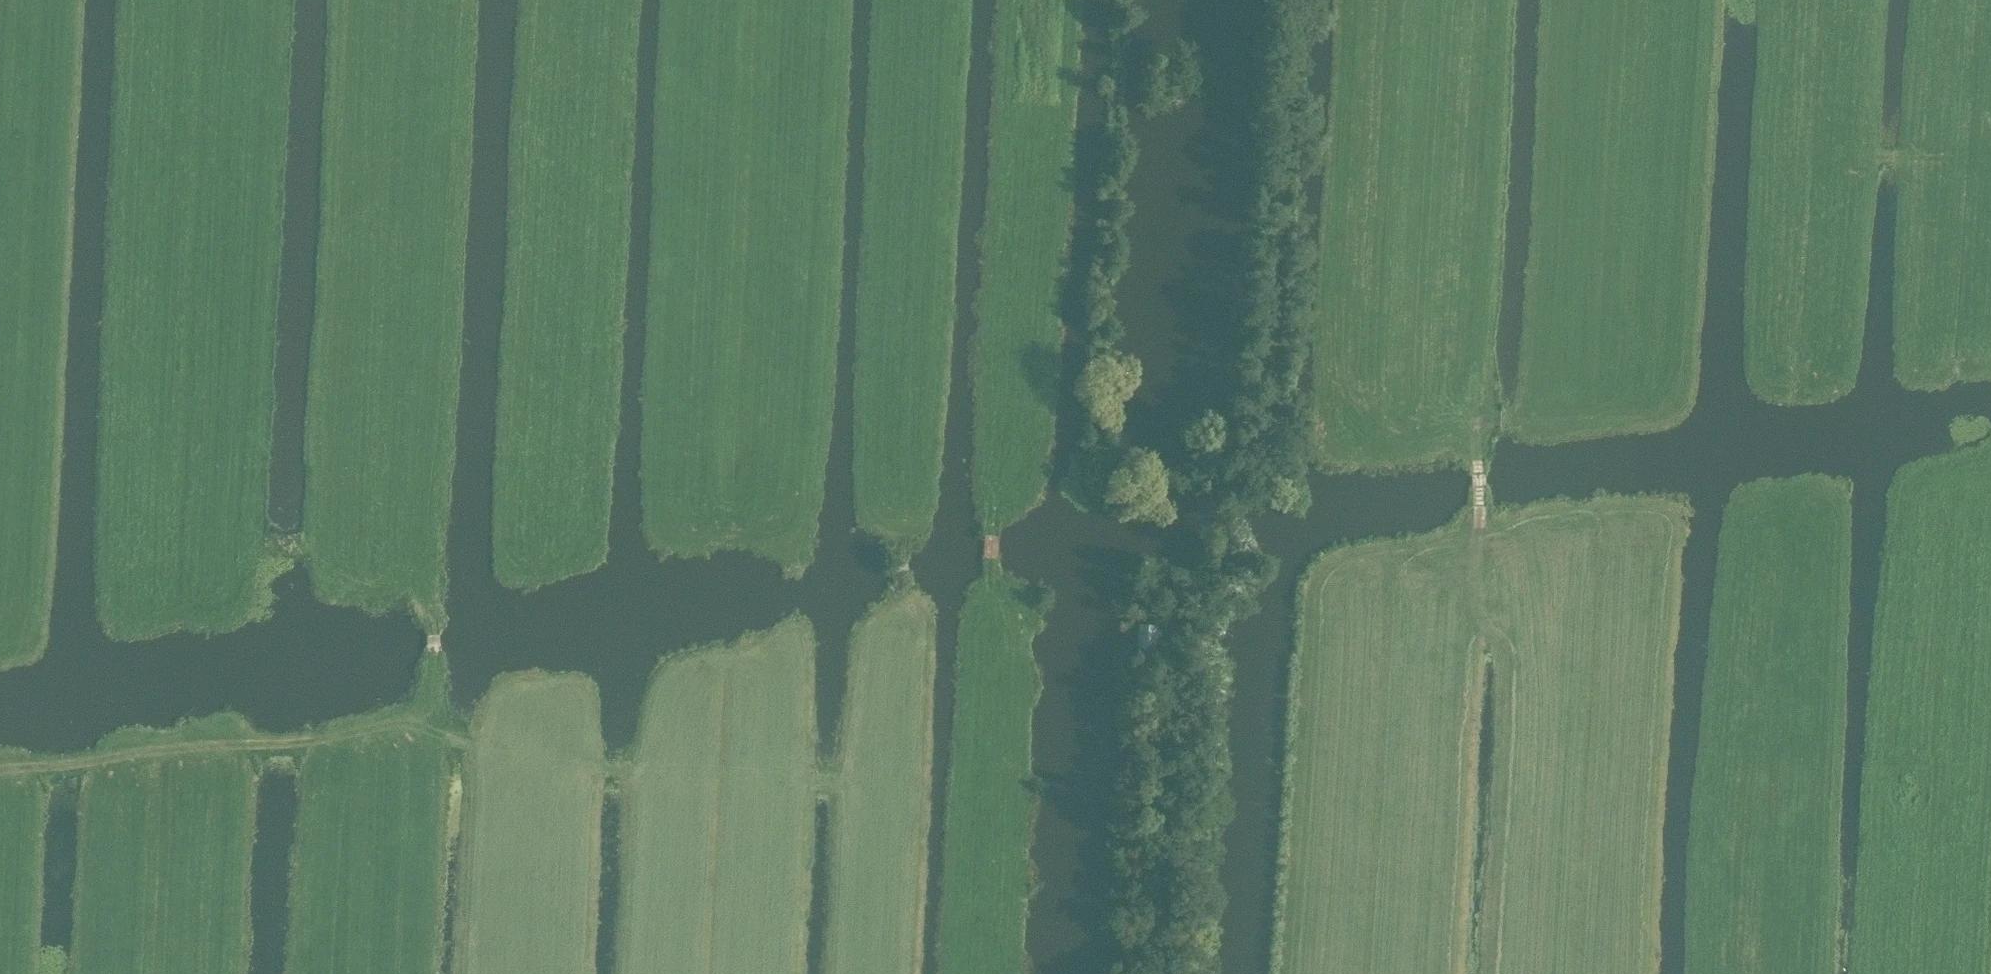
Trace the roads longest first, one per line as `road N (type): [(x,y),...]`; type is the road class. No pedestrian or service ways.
road 1 (track): [(436,657),(413,726),(659,780),(904,788),(902,544)]
road 2 (track): [(1478,473),(1482,526),(1521,654),(1499,973)]
road 3 (track): [(0,775),(413,726)]
road 4 (track): [(758,973),(757,783)]
road 5 (track): [(426,419),(439,605)]

